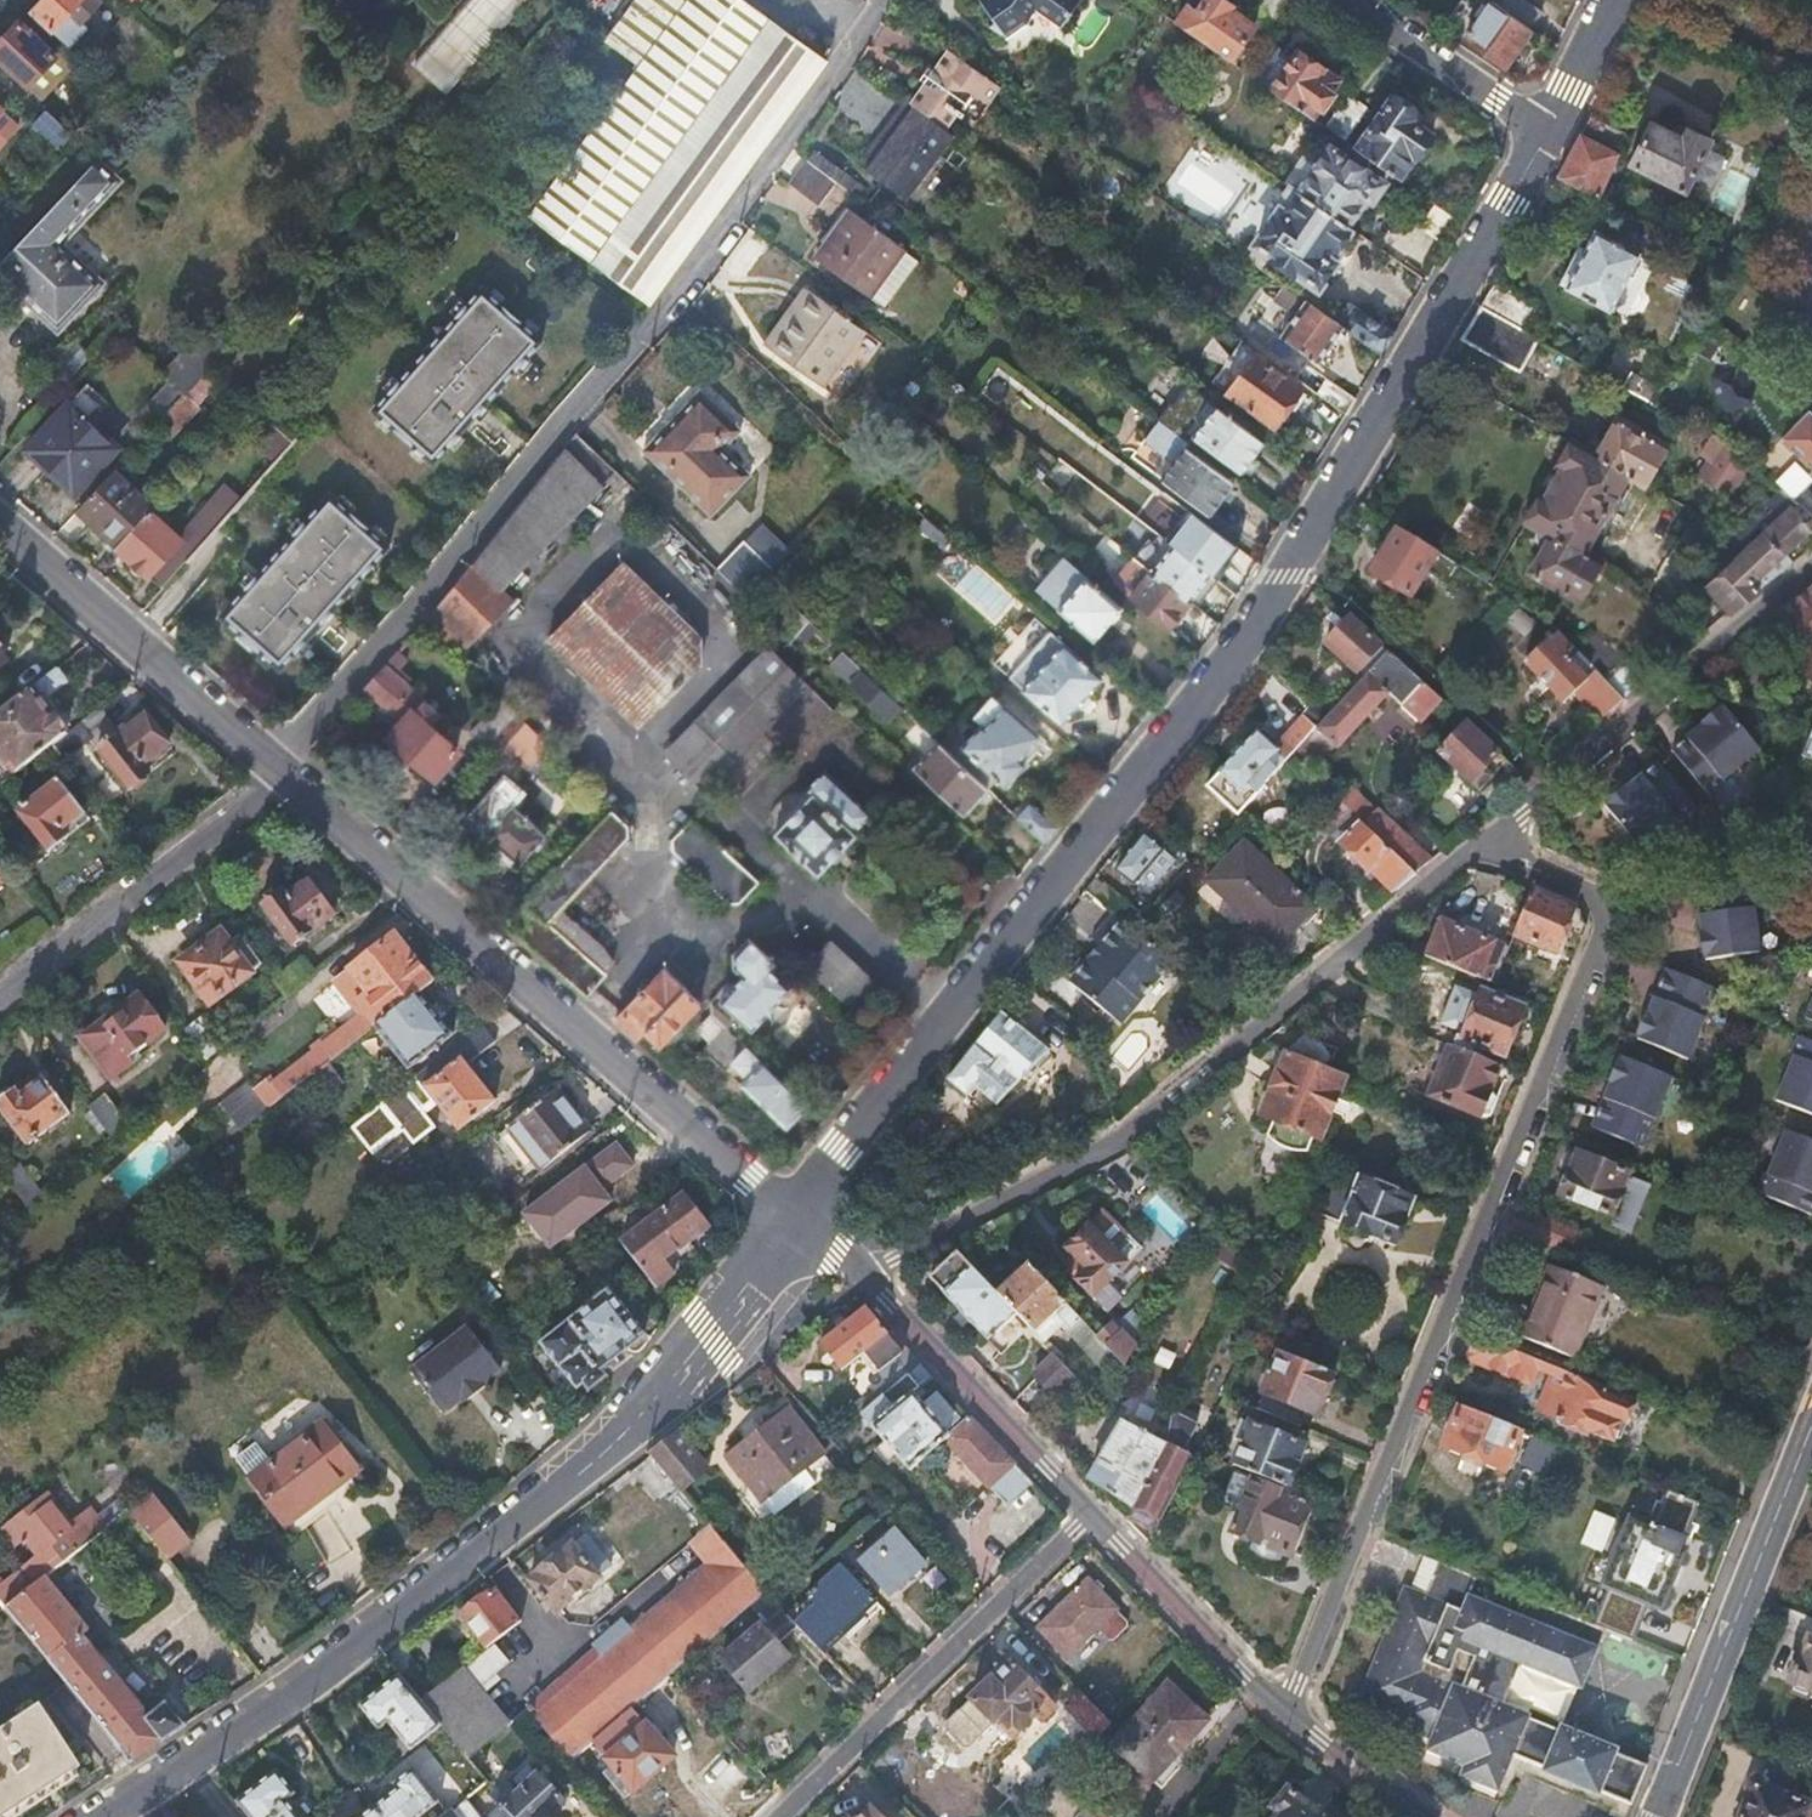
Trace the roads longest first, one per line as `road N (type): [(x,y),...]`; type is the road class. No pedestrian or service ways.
road 1 (residential): [(1560,124),(1297,574),(840,1152),(798,1216)]
road 2 (residential): [(1278,1708),(1295,1681),(1600,914),(1491,841)]
road 3 (residential): [(884,6),(586,406),(269,772)]
road 4 (residential): [(798,1216),(675,1388),(631,1429),(252,1727),(113,1816)]
road 5 (residential): [(1491,841),(1175,1099),(1068,1173),(862,1270)]
road 6 (residential): [(798,1216),(282,786)]
road 7 (residential): [(1278,1708),(862,1270)]
road 8 (secondary): [(1657,1816),(1811,1428)]
road 9 (residential): [(1491,841),(1811,578)]
road 10 (residential): [(269,772),(0,545)]
road 11 (residential): [(282,786),(0,995)]
road 12 (residential): [(1371,0),(1560,124)]
road 13 (residential): [(1411,1816),(1374,1795),(1278,1708)]
road 14 (residential): [(1622,0),(1560,124)]
road 15 (residential): [(1691,0),(1811,62)]

